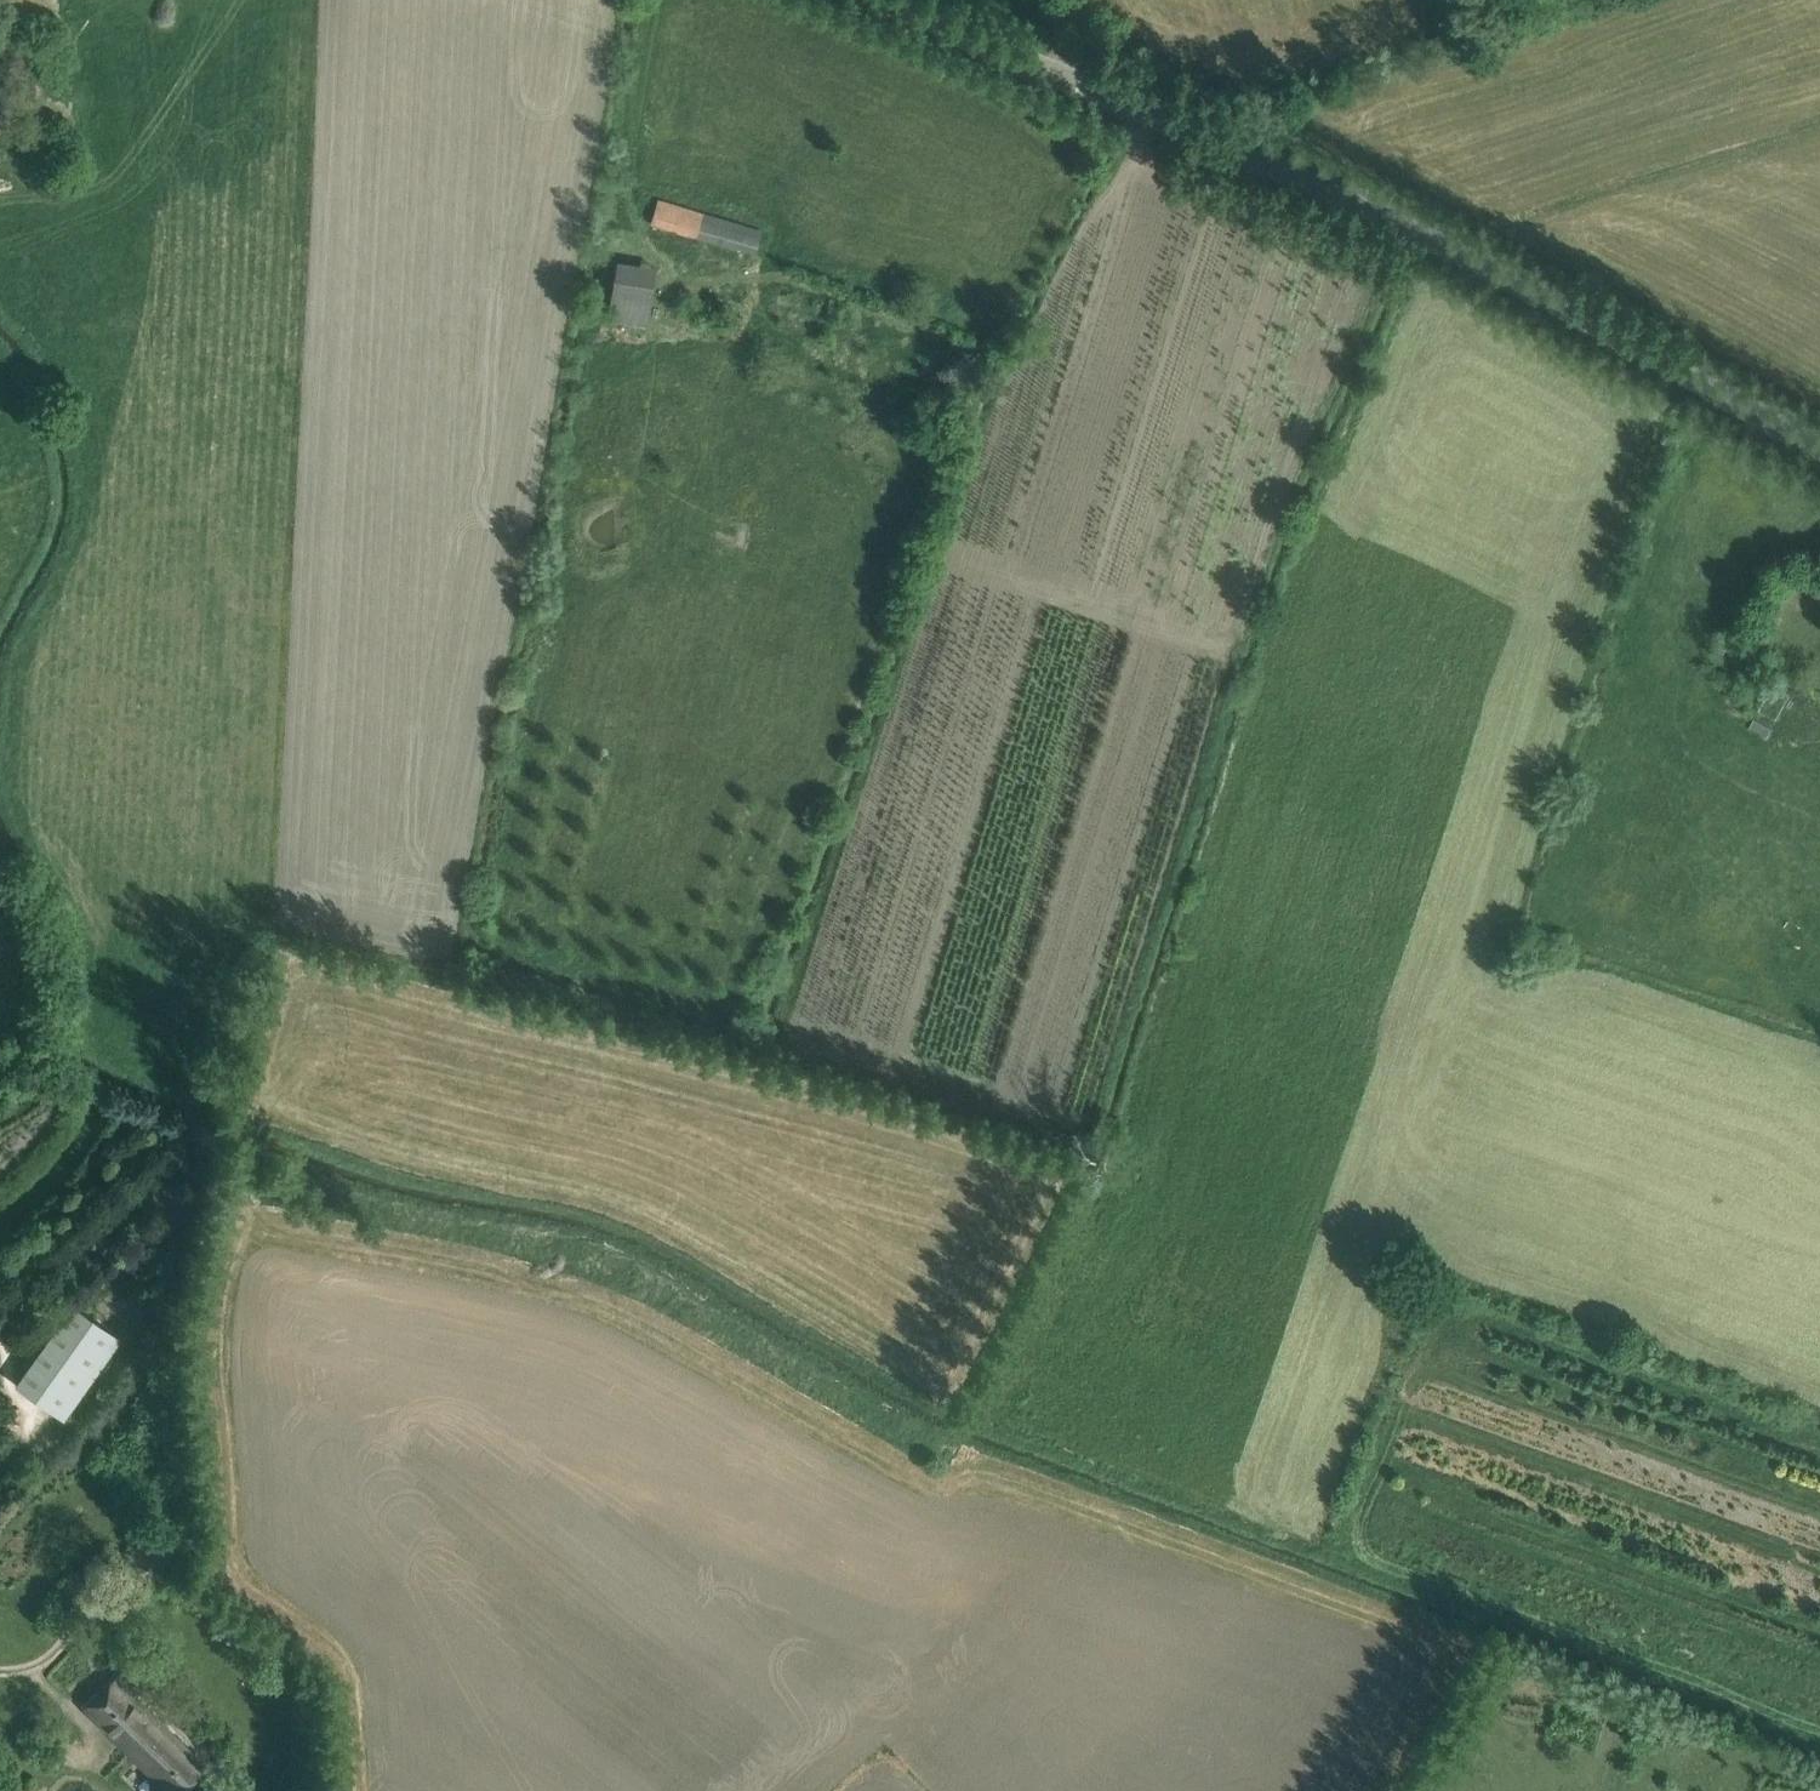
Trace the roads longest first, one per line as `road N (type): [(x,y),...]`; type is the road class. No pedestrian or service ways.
road 1 (unclassified): [(1819,457),(1606,332),(1277,164),(907,0)]

